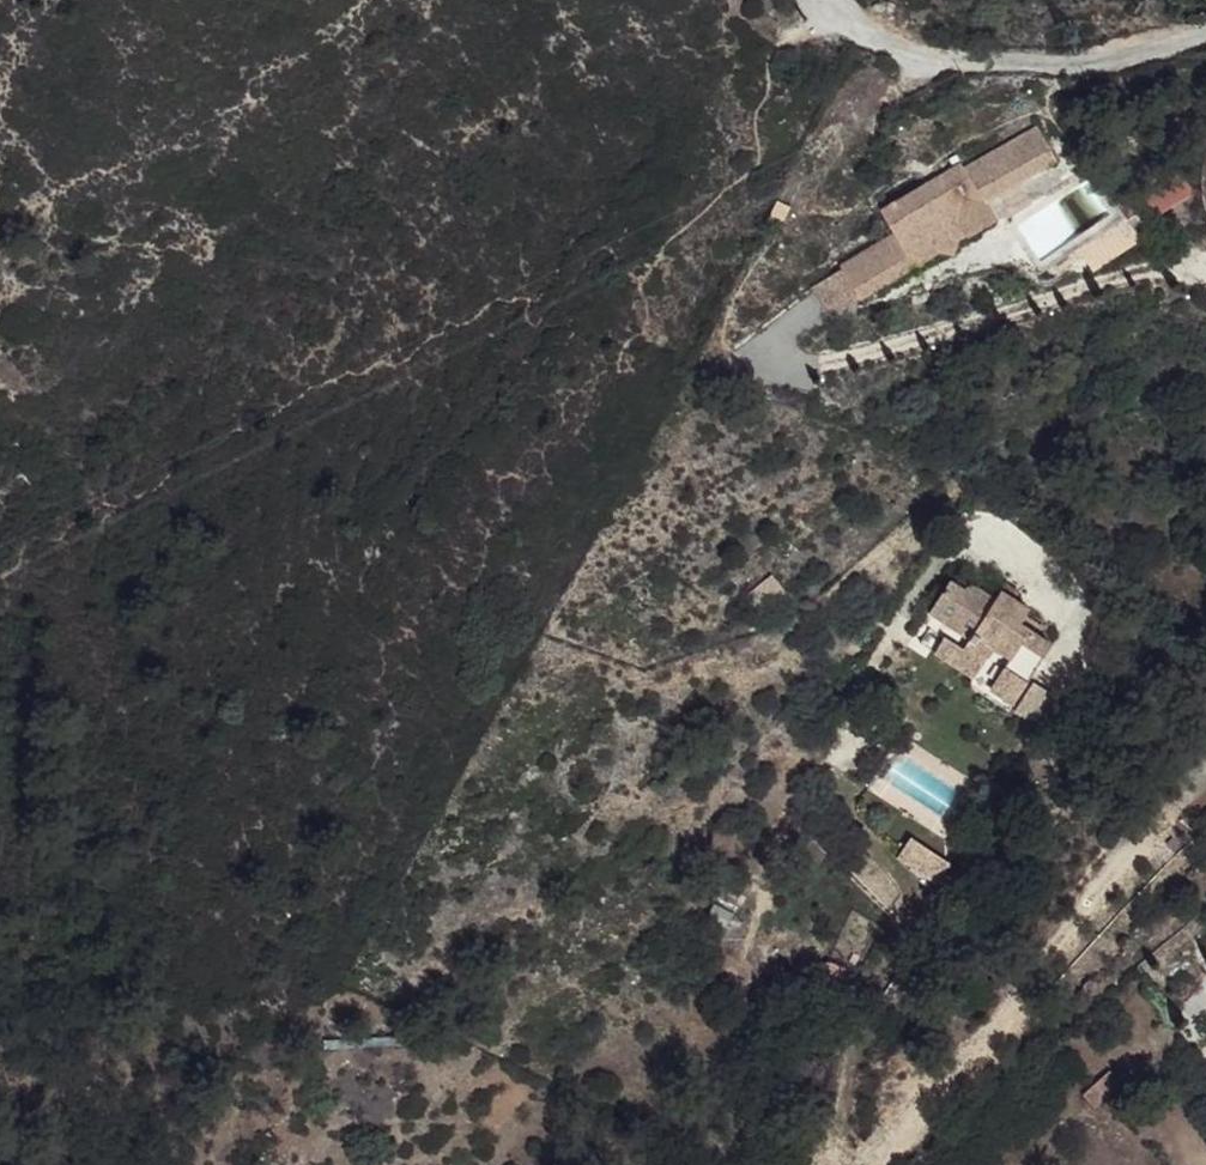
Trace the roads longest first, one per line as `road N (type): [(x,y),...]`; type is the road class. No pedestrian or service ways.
road 1 (residential): [(817,0),(890,50),(1028,63),(1129,57),(1205,38)]

